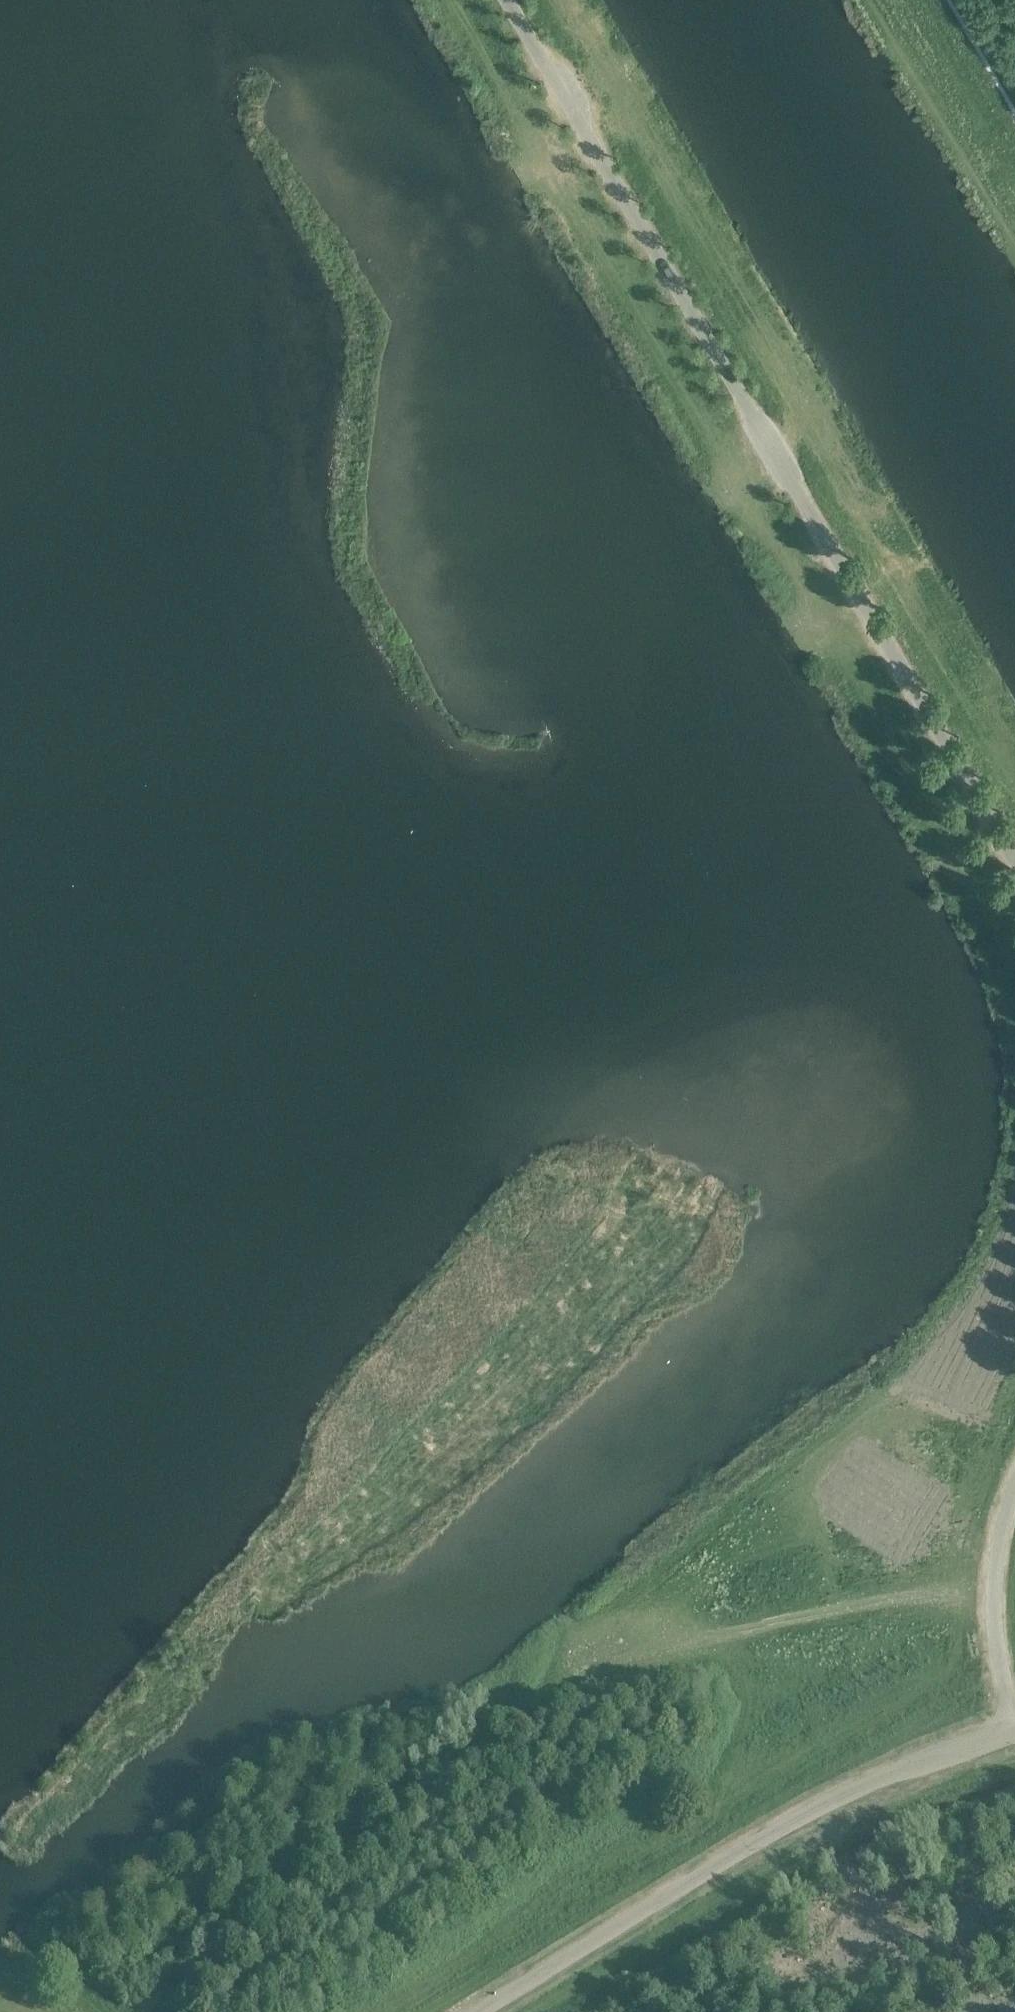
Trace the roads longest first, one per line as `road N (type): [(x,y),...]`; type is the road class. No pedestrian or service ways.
road 1 (unclassified): [(1014,863),(506,0)]
road 2 (unclassified): [(479,2011),(762,1839),(898,1767),(1014,1729)]
road 3 (unclassified): [(1014,1721),(992,1617),(1001,1542),(1014,1509)]

